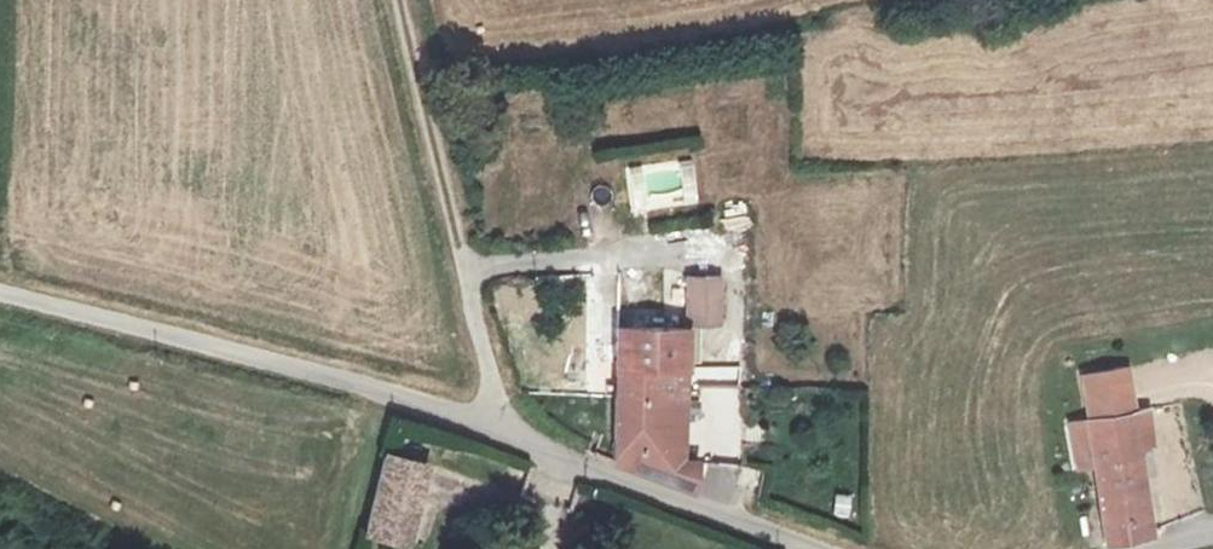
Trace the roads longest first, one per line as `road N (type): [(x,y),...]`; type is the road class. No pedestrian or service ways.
road 1 (unclassified): [(495,427),(378,388),(0,294)]
road 2 (residential): [(495,427),(500,405),(403,0)]
road 3 (unclassified): [(800,548),(495,427)]

